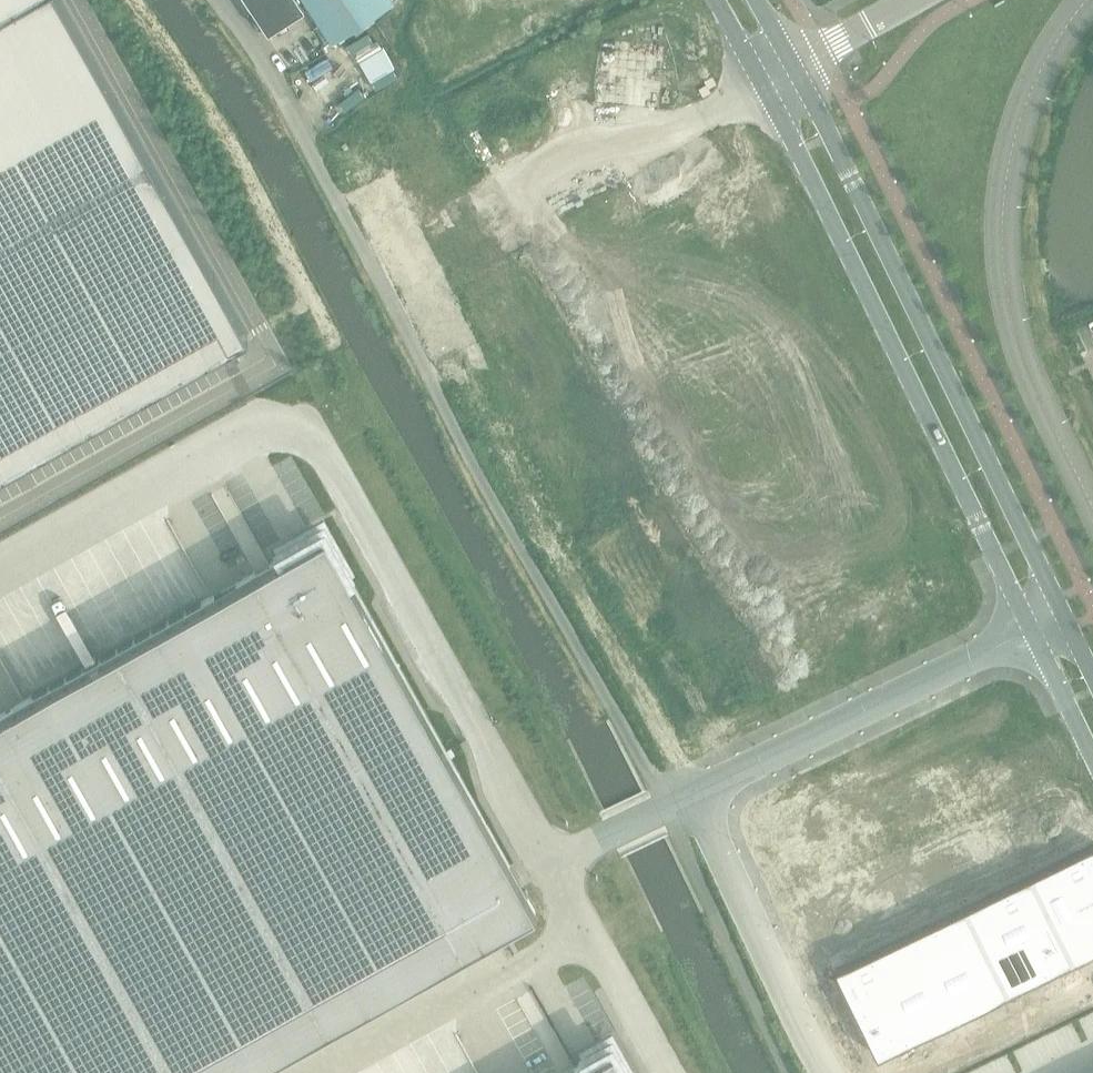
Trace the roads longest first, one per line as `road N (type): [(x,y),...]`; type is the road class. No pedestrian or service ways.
road 1 (unclassified): [(213,0),(264,72),(518,550),(671,805)]
road 2 (tertiary): [(1063,616),(794,60)]
road 3 (tertiary): [(759,78),(1034,631)]
road 4 (unclassified): [(701,790),(1034,631)]
road 5 (unclassified): [(701,790),(725,869),(834,1072)]
road 6 (unclassified): [(565,522),(682,738),(701,790)]
road 7 (unclassified): [(671,805),(702,892),(788,1072)]
road 8 (unclassified): [(597,931),(675,1072)]
road 9 (unclassified): [(485,729),(561,862)]
road 10 (tertiary): [(1034,631),(1092,750)]
road 11 (unclassified): [(561,862),(671,805)]

